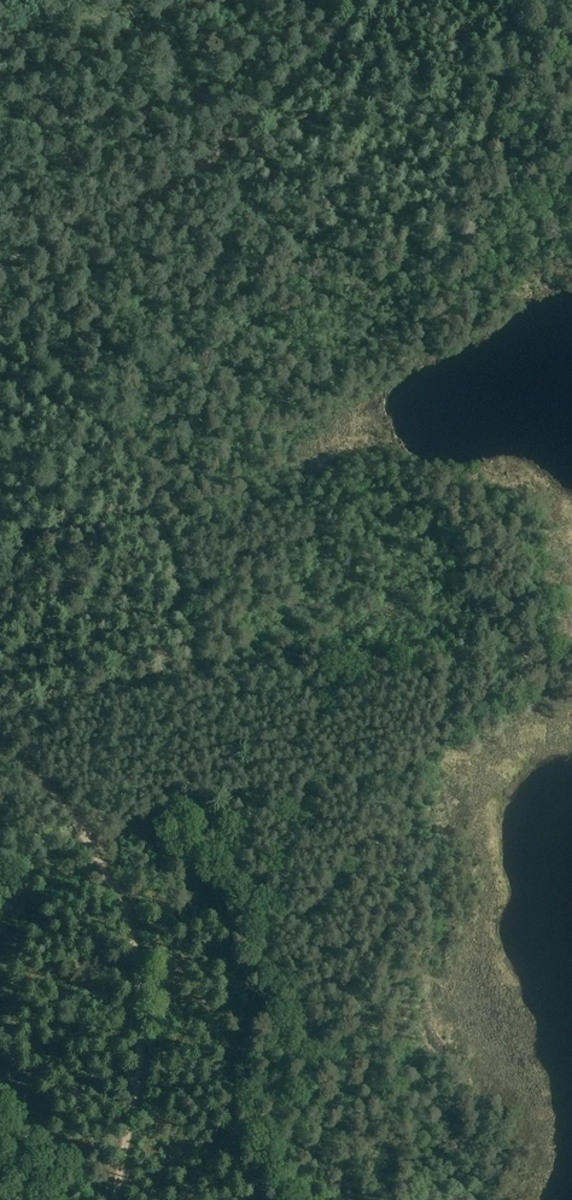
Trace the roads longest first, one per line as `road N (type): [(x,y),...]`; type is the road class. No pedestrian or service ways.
road 1 (track): [(0,739),(94,698),(196,672),(174,551),(139,468),(113,424),(0,299)]
road 2 (track): [(114,1199),(140,1012),(126,929),(75,822),(0,751)]
road 3 (track): [(0,259),(87,226),(211,159),(318,56),(347,0)]
road 4 (track): [(258,0),(0,34)]

